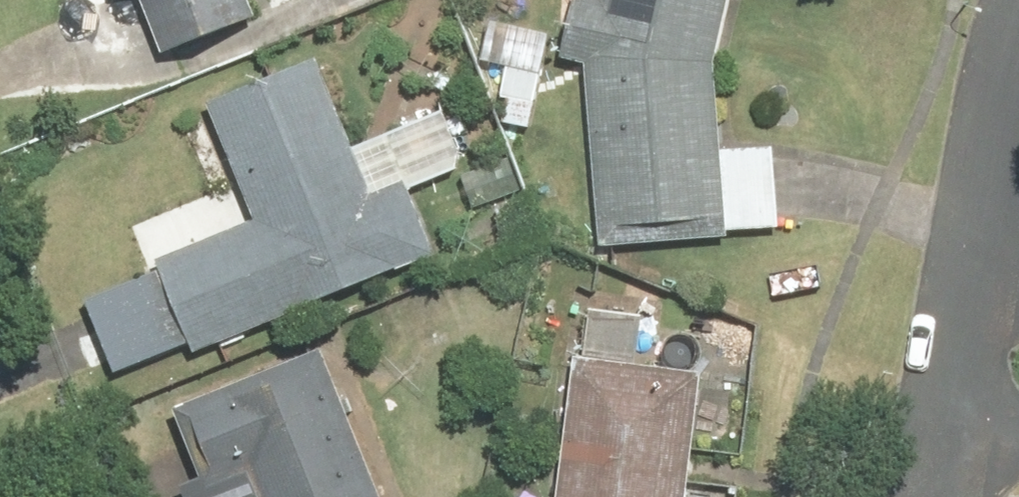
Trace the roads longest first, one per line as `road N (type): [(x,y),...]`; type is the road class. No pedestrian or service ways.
road 1 (residential): [(965,364),(1003,106),(1018,55)]
road 2 (residential): [(936,496),(965,364)]

